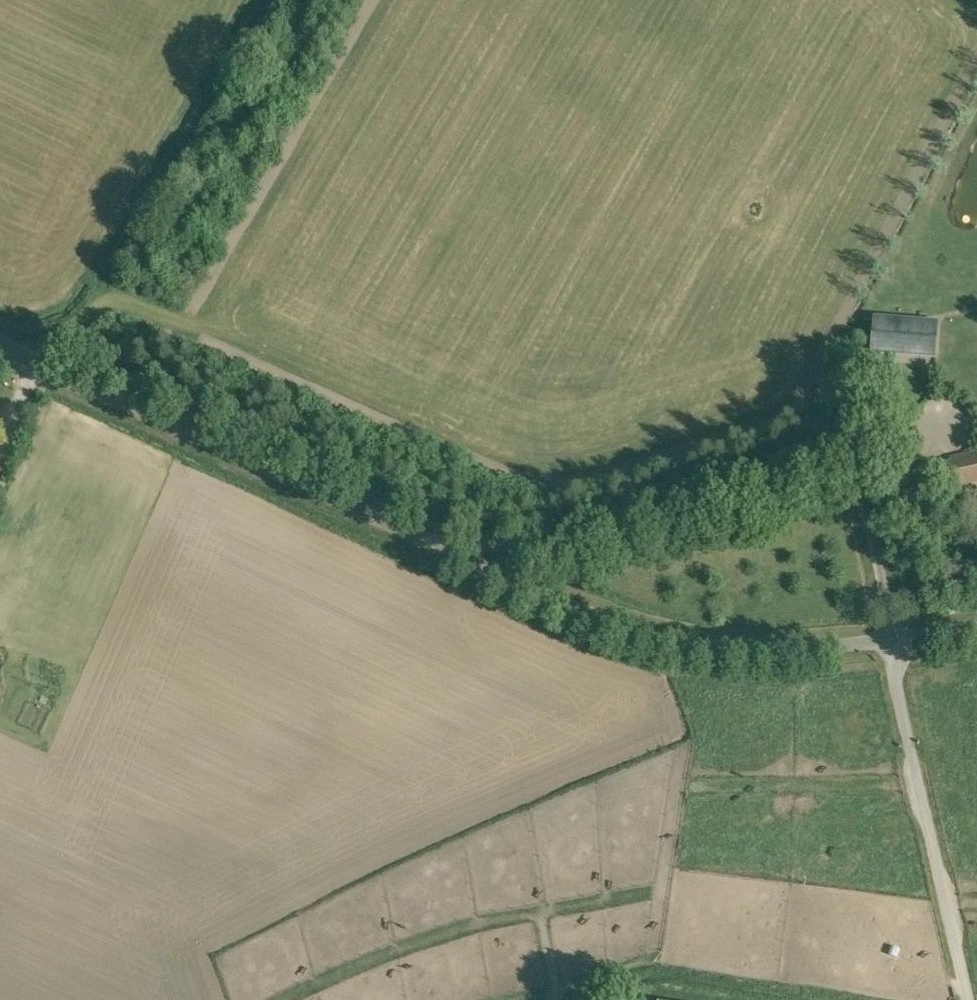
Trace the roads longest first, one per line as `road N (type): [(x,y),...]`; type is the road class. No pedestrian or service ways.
road 1 (unclassified): [(976,633),(751,653),(629,631),(0,345)]
road 2 (track): [(860,512),(928,467),(929,419),(976,415)]

